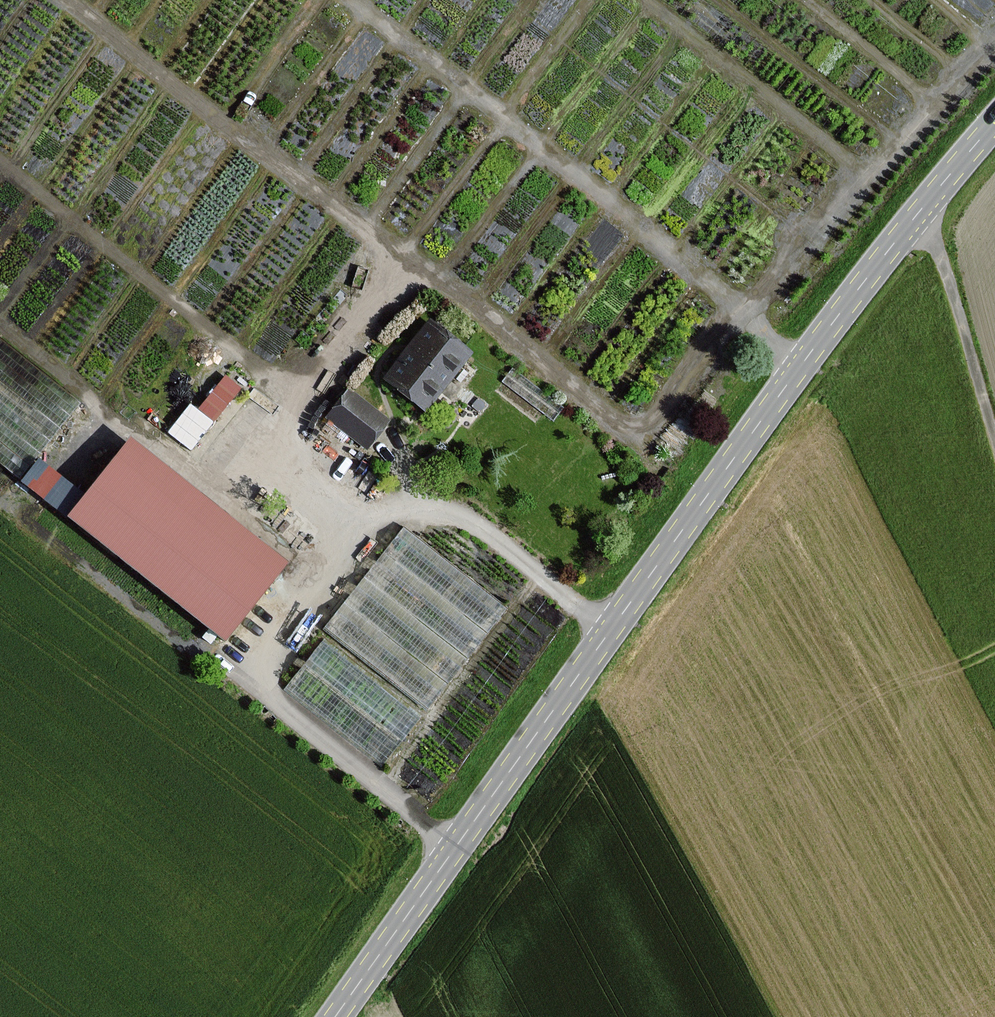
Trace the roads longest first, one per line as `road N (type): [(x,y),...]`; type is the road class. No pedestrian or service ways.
road 1 (track): [(994,47),(866,176),(642,437),(430,269),(419,286),(63,0)]
road 2 (secondary): [(994,124),(797,370),(337,1016)]
road 3 (track): [(460,844),(245,678),(369,516),(452,511),(612,626)]
road 4 (track): [(797,370),(749,315),(353,0)]
road 5 (track): [(317,416),(0,163)]
road 6 (track): [(369,516),(287,453),(419,286)]
road 7 (track): [(866,176),(644,0)]
road 8 (track): [(994,444),(935,236),(917,215)]
road 9 (track): [(0,317),(99,397),(102,425),(77,454)]

